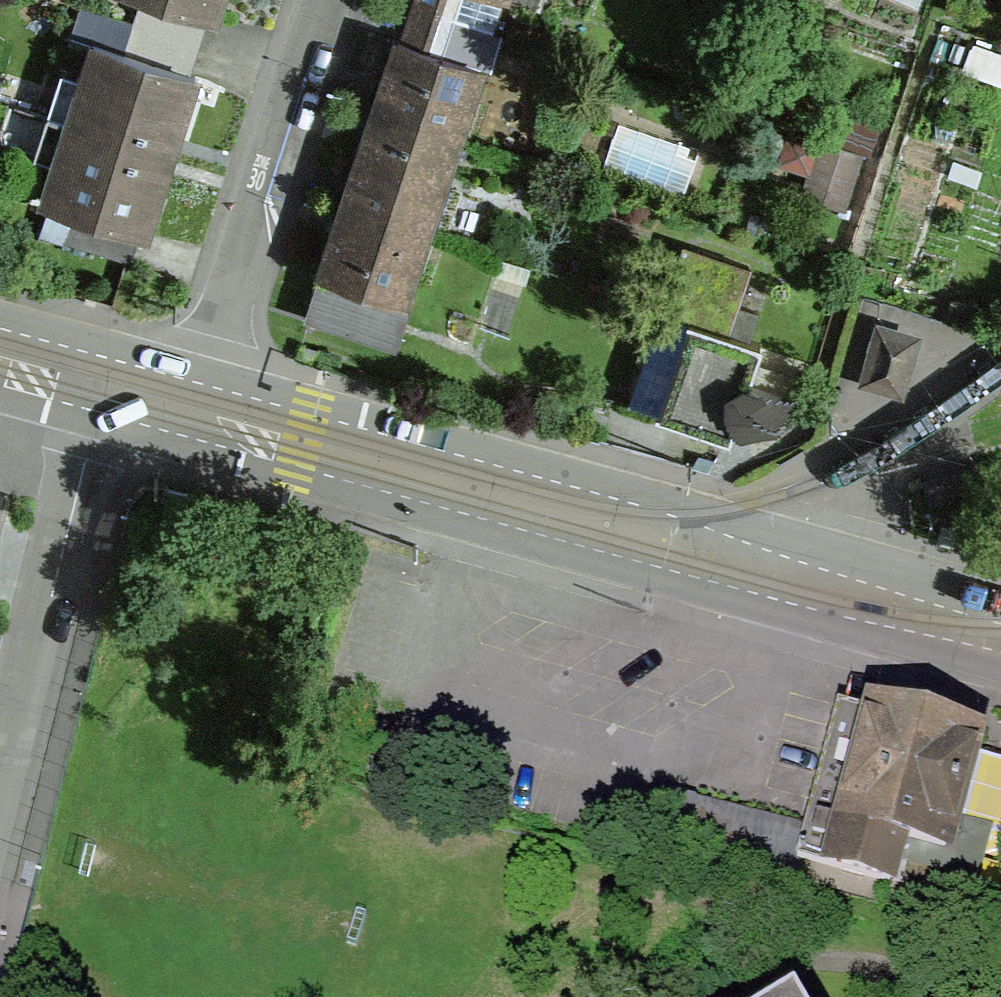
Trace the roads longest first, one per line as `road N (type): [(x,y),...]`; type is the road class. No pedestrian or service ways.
road 1 (primary): [(187,456),(1000,676)]
road 2 (primary): [(1000,605),(208,378)]
road 3 (residential): [(208,378),(326,0)]
road 4 (residential): [(0,778),(88,429)]
road 5 (primary): [(208,378),(0,319)]

